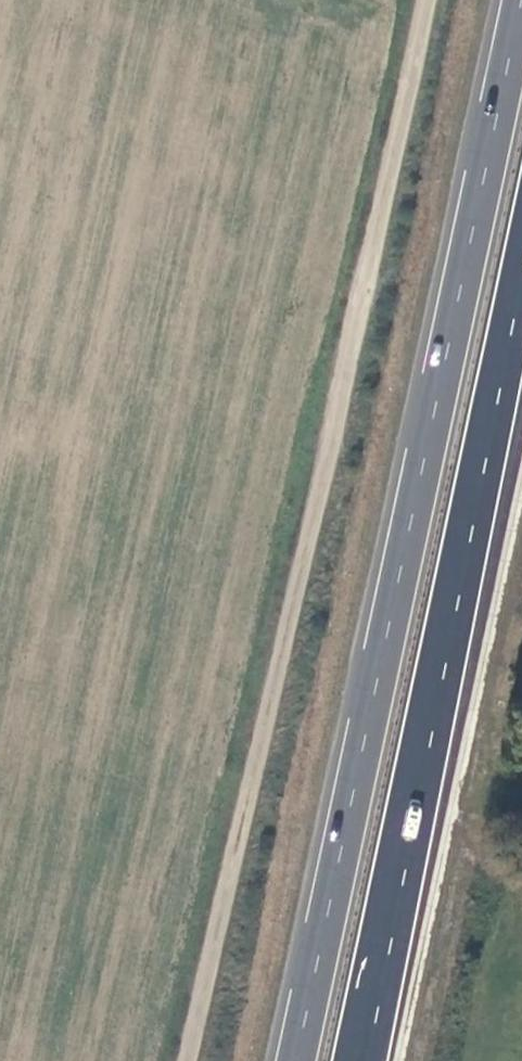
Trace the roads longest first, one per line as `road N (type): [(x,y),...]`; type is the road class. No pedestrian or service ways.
road 1 (track): [(426,0),(184,1060)]
road 2 (trunk): [(521,0),(296,1060)]
road 3 (trunk): [(352,1060),(521,259)]

